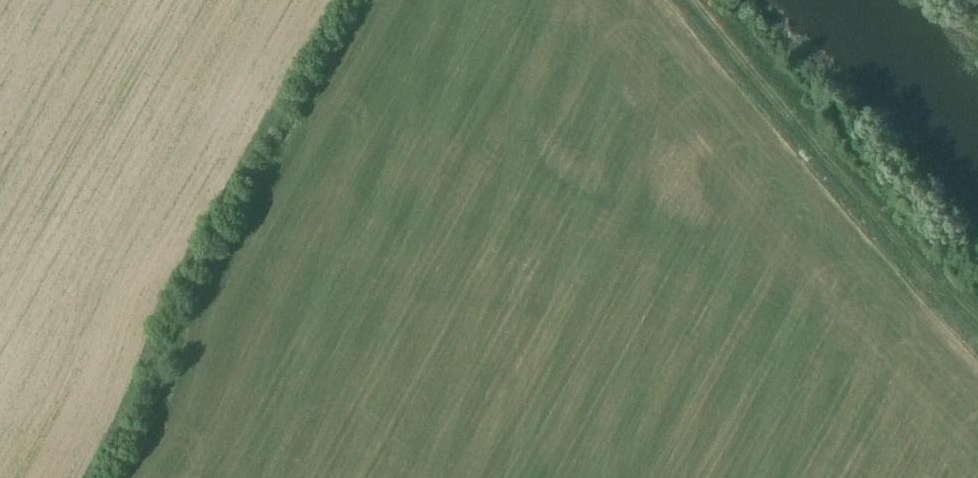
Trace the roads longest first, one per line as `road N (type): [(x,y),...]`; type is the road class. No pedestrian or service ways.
road 1 (track): [(977,318),(691,0)]

